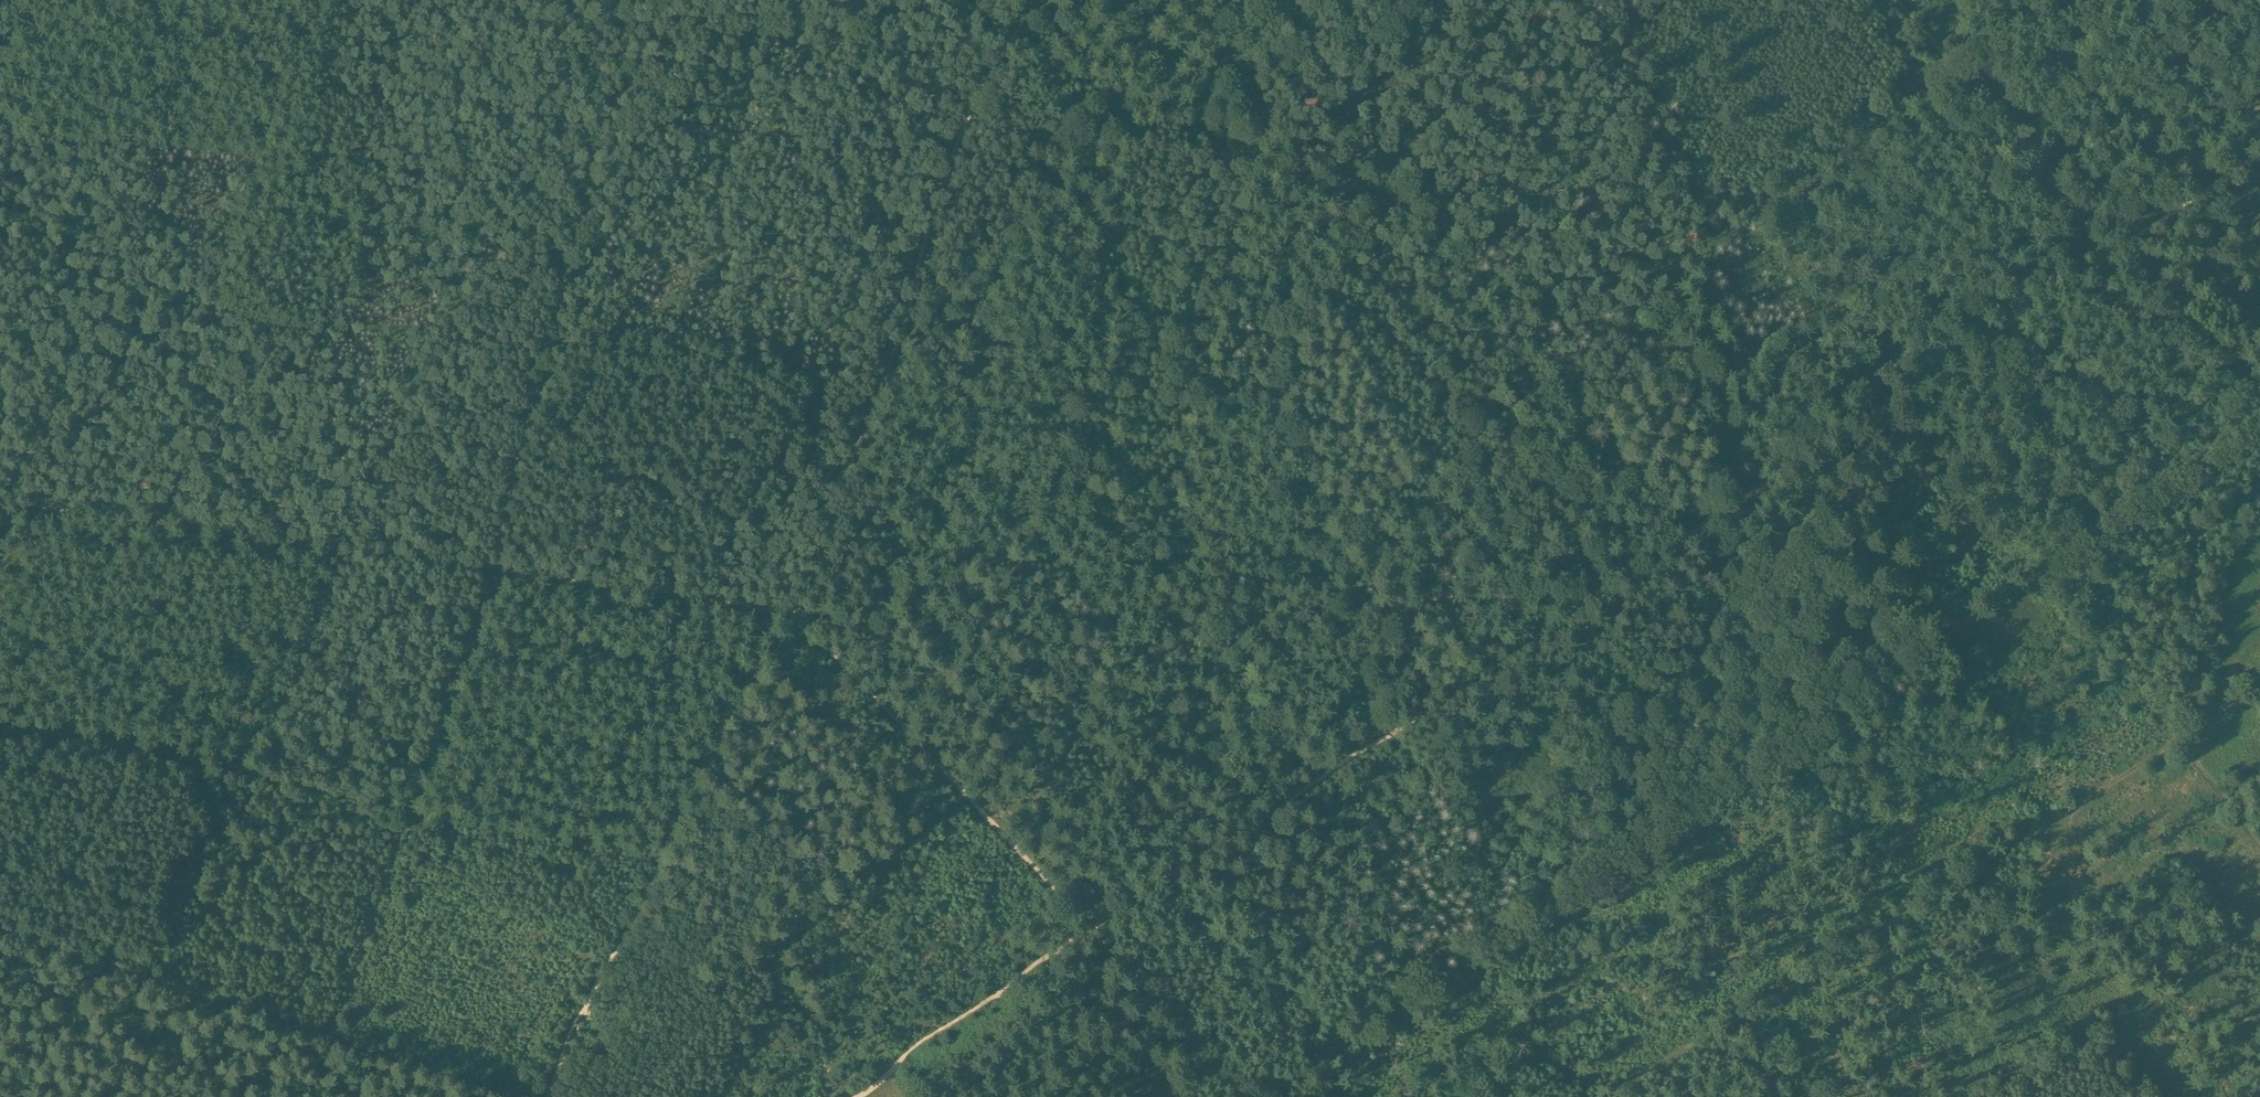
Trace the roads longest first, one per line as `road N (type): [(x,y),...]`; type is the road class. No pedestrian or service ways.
road 1 (track): [(1085,929),(2107,253),(1898,0)]
road 2 (track): [(798,618),(487,571),(640,0)]
road 3 (track): [(549,1096),(605,965),(635,926),(718,729),(771,669),(798,618)]
road 4 (track): [(2107,253),(2259,153)]

